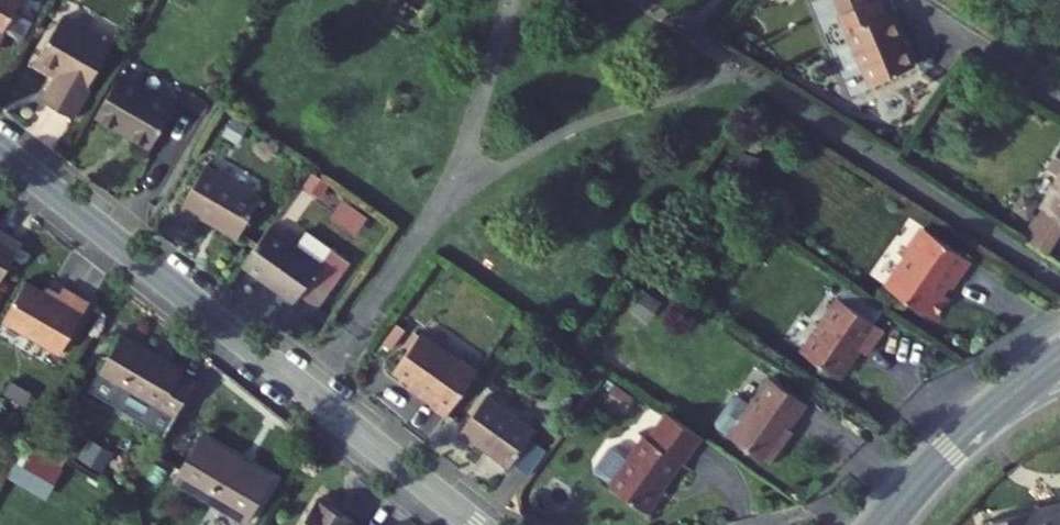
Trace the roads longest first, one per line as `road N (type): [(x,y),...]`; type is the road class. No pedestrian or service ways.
road 1 (residential): [(0,150),(475,524)]
road 2 (tertiary): [(1032,378),(882,524)]

